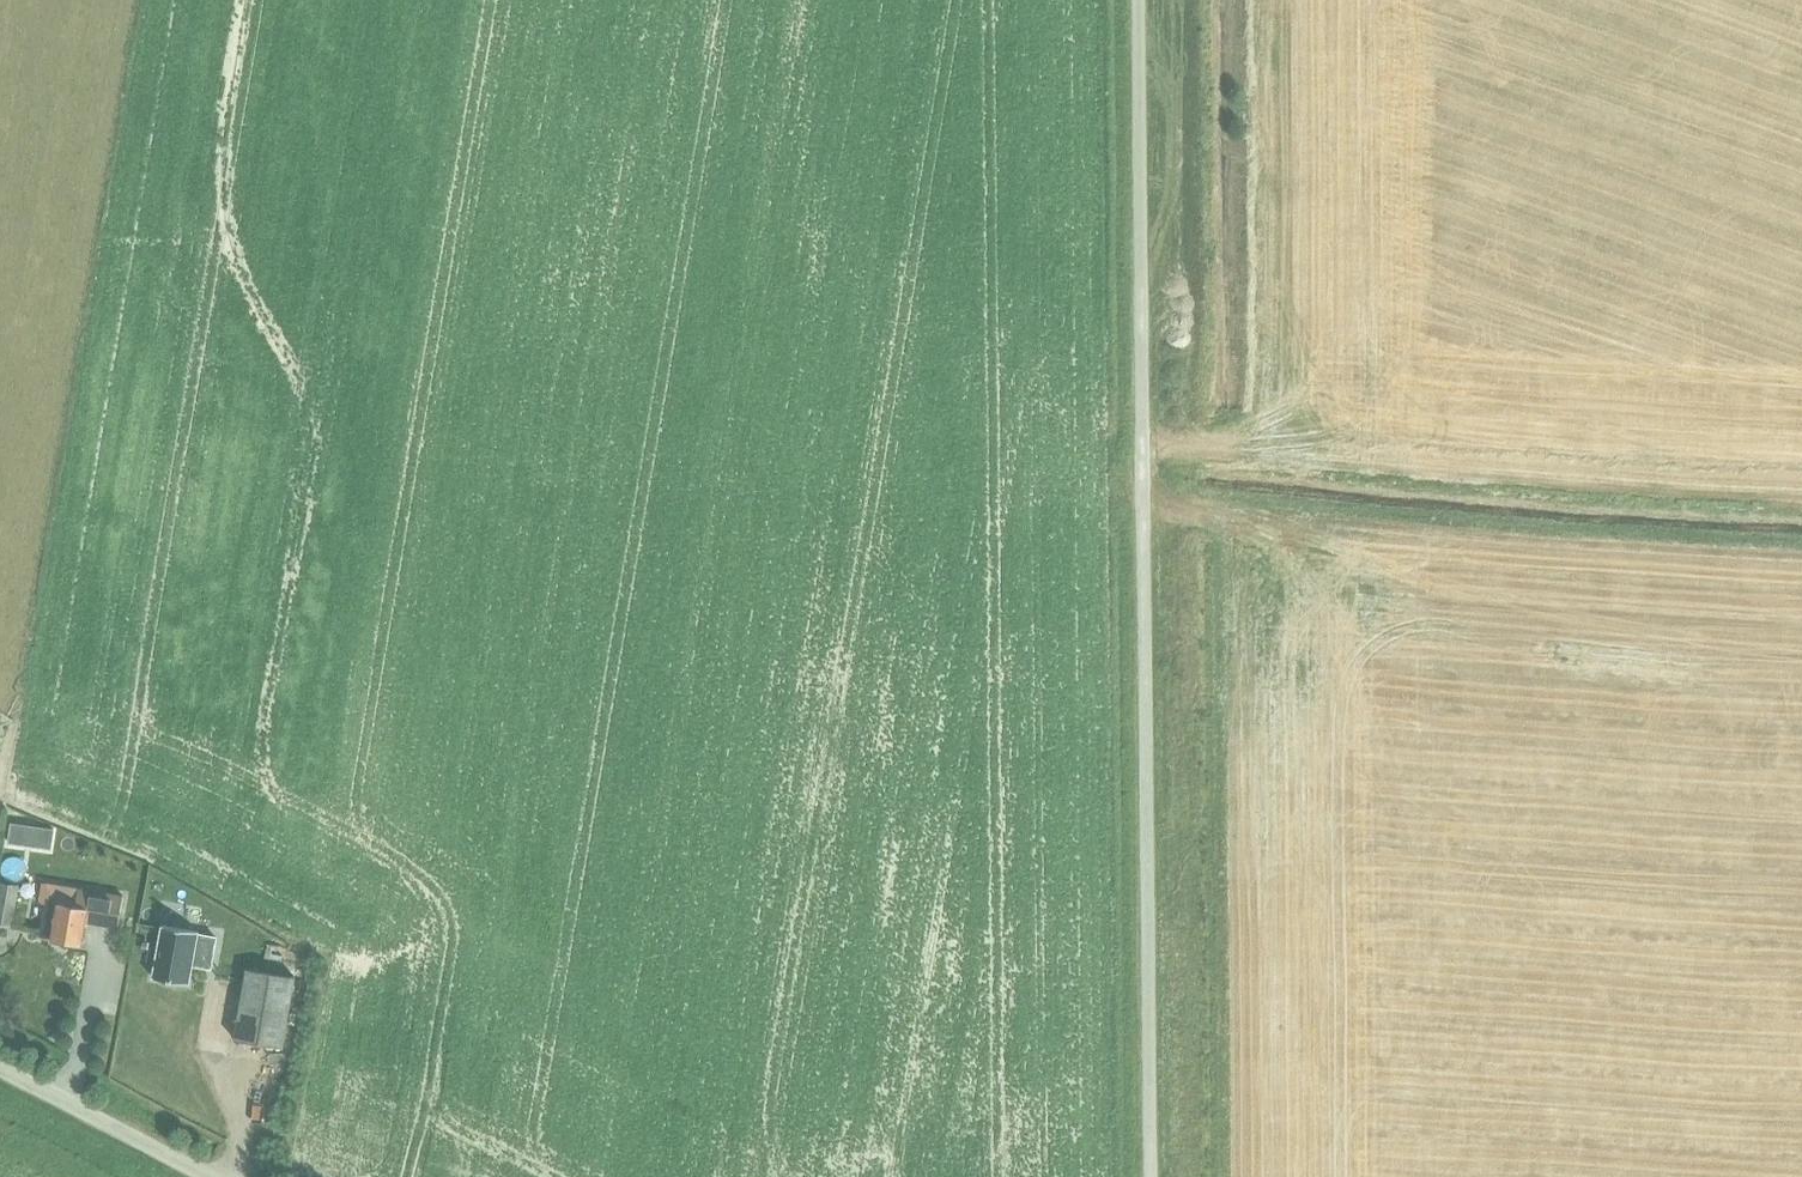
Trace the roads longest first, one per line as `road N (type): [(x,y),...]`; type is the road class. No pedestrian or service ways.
road 1 (unclassified): [(1150,1176),(1143,0)]
road 2 (unclassified): [(204,1176),(0,1071)]

